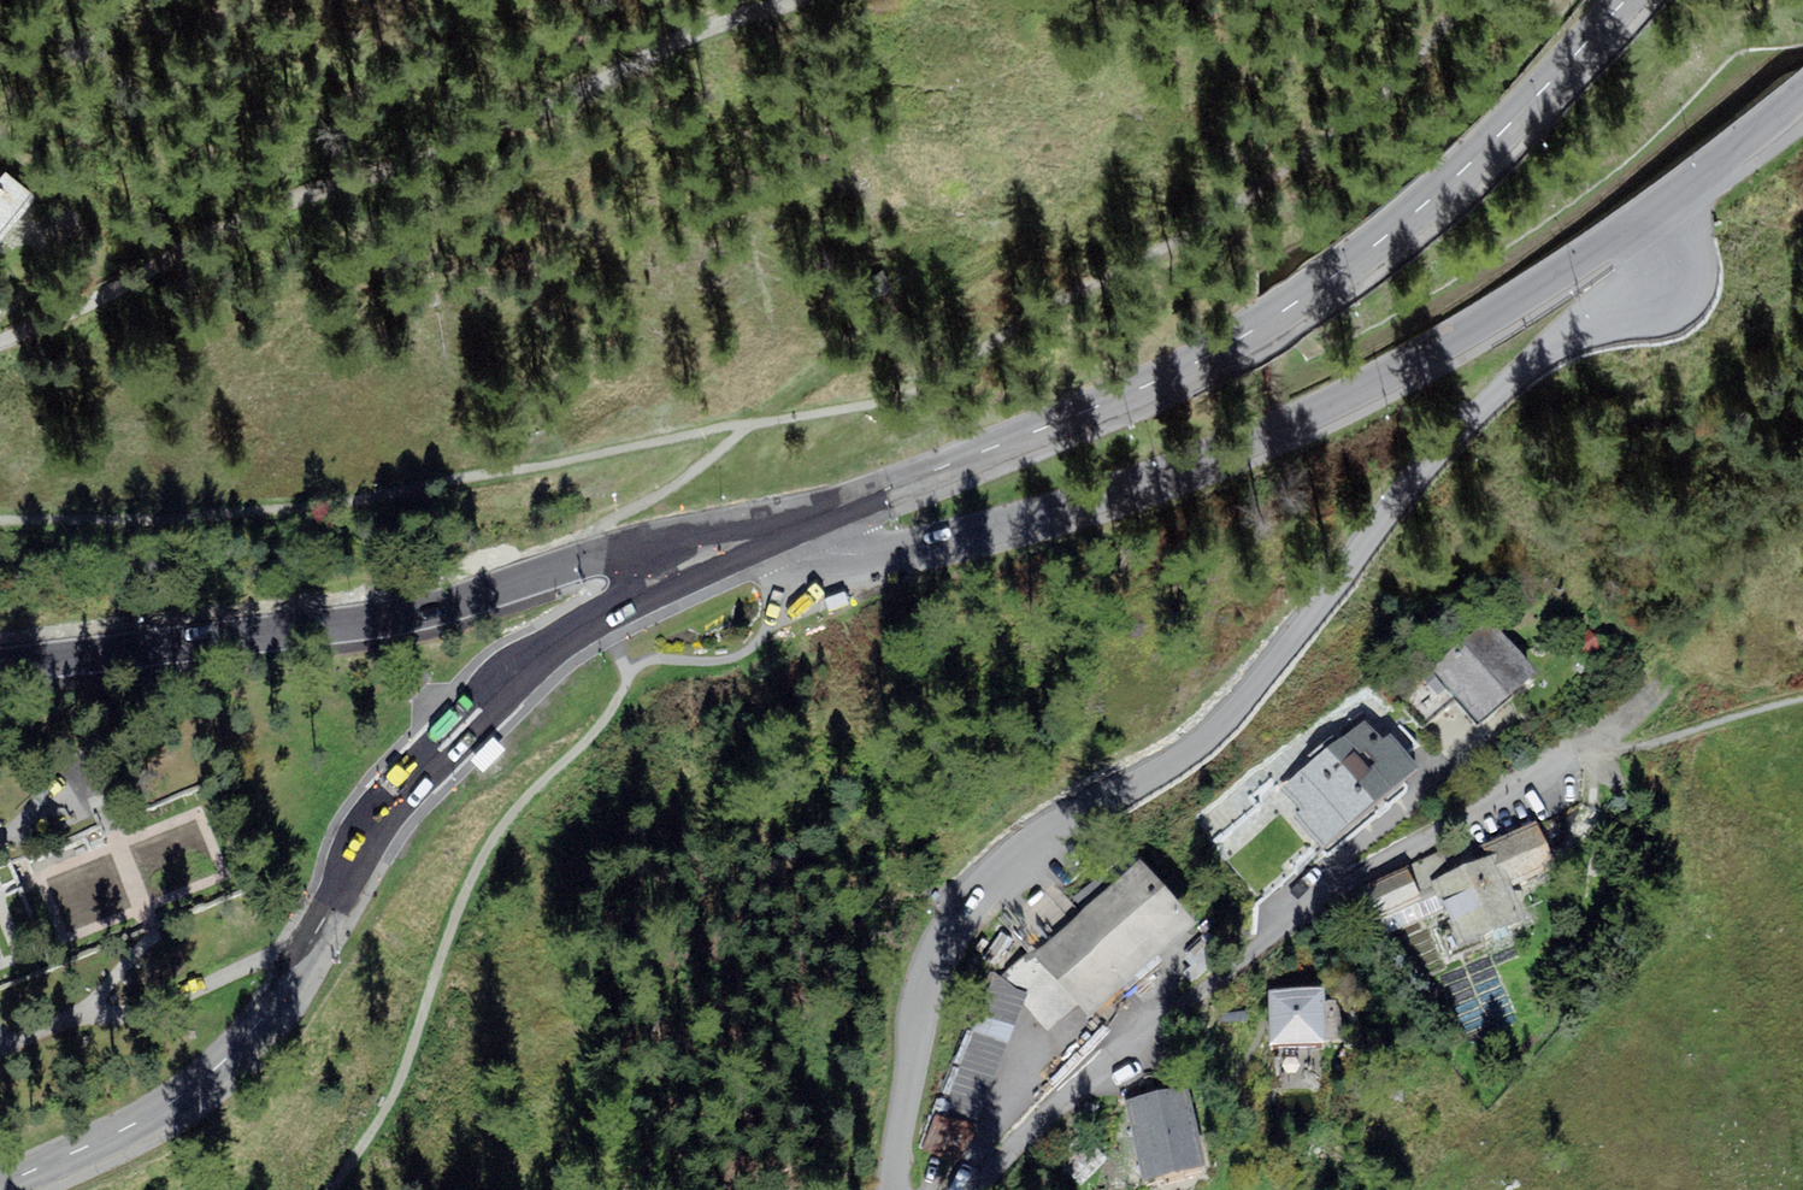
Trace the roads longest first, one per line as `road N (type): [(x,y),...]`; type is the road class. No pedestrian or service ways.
road 1 (residential): [(1649,214),(1648,255),(1454,432),(1210,730),(974,888),(927,966),(890,1189)]
road 2 (tertiary): [(1626,0),(1398,230),(1286,310),(1202,360),(798,524)]
road 3 (tertiary): [(713,561),(561,639),(491,692),(428,756),(358,858),(266,1024),(221,1071),(80,1153),(0,1186)]
road 4 (residential): [(1649,214),(1485,333),(1209,474),(886,558),(825,551),(798,524)]
road 5 (residential): [(970,1189),(1218,957),(1576,766)]
road 6 (residential): [(713,561),(673,548),(630,547),(397,615),(0,672)]
road 7 (track): [(782,0),(518,118),(275,205),(160,267)]
road 8 (residential): [(1802,96),(1649,214)]
road 9 (residential): [(160,267),(80,305),(0,330)]

